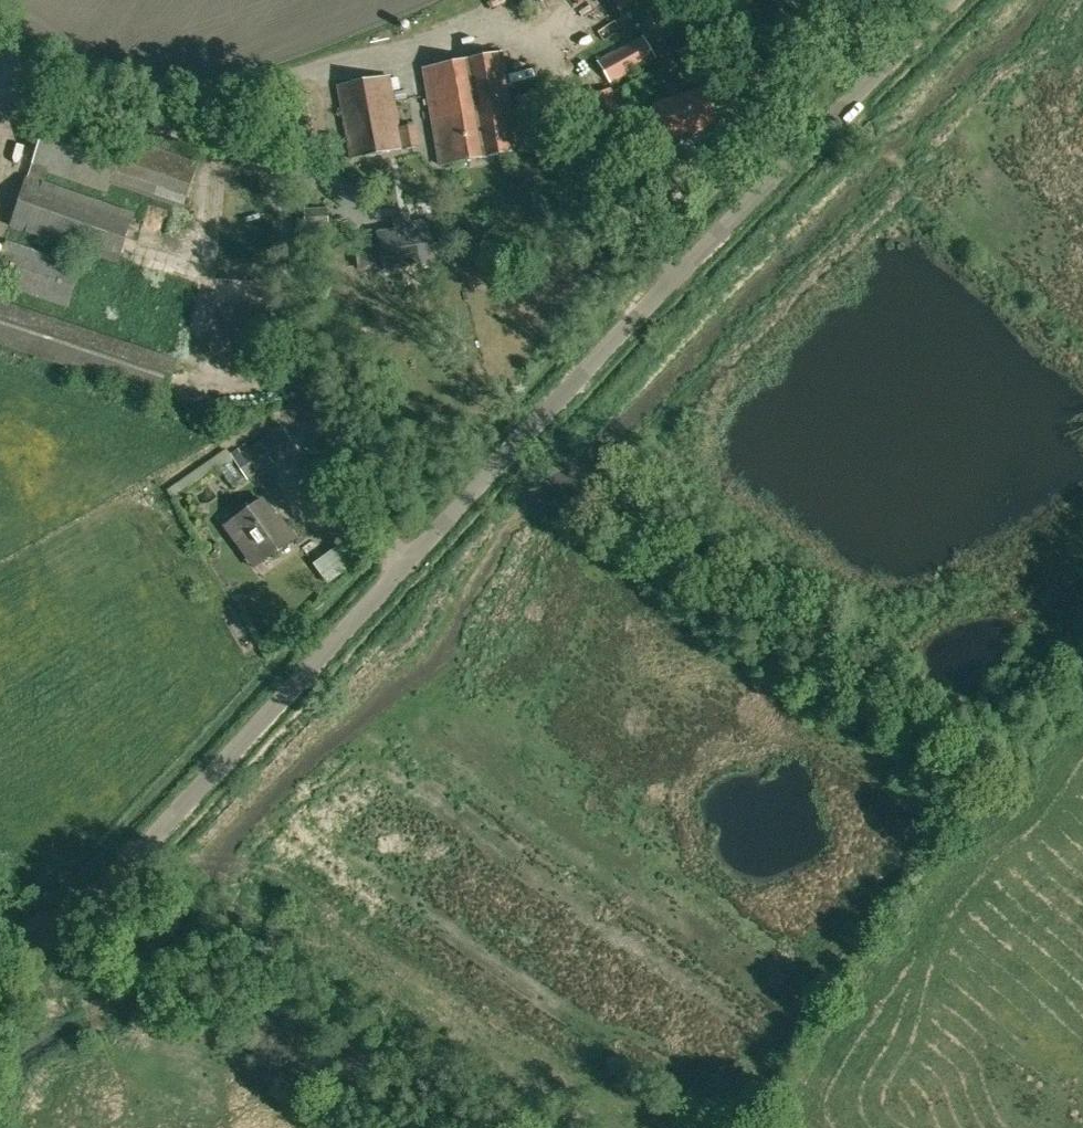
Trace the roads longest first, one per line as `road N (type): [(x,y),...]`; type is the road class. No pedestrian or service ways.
road 1 (unclassified): [(407,561),(675,276),(952,0)]
road 2 (unclassified): [(407,561),(353,492),(315,400),(273,176),(0,60)]
road 3 (unclassified): [(0,943),(34,937),(104,890),(407,561)]

